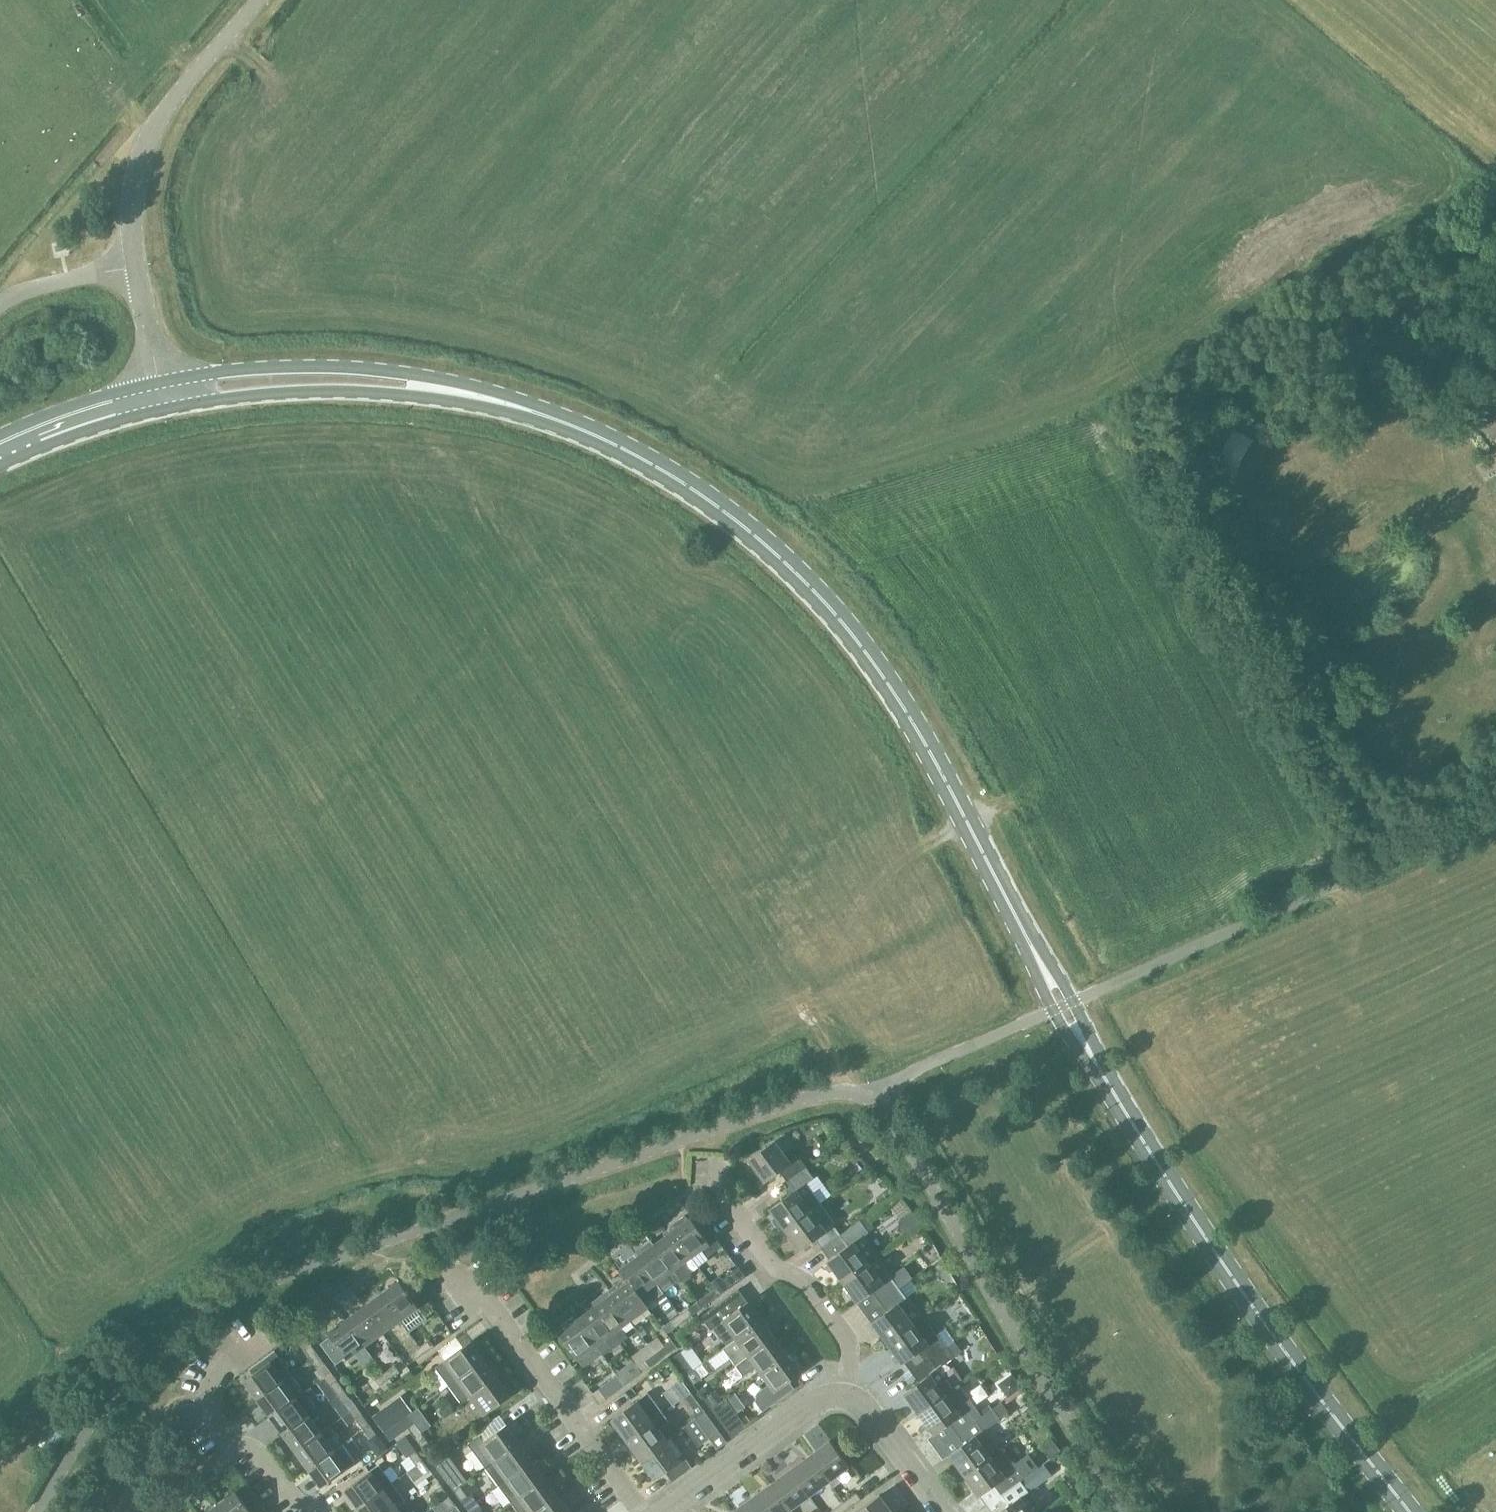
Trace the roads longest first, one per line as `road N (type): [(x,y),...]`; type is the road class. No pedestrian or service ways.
road 1 (secondary): [(1001,888),(876,666),(747,530),(618,446),(450,394),(330,381),(152,398)]
road 2 (unclassified): [(40,1511),(131,1375),(233,1298),(809,1096),(875,1090)]
road 3 (secondary): [(1410,1511),(1299,1373),(1117,1098)]
road 4 (unclassified): [(875,1090),(1129,1511)]
road 5 (unclassified): [(1072,1002),(1495,809)]
road 6 (unclassified): [(132,265),(132,188),(146,140),(267,0)]
road 7 (residential): [(642,1511),(459,1272)]
road 8 (residential): [(846,1395),(847,1339),(812,1292),(769,1260),(715,1191),(713,1162)]
road 9 (residential): [(315,1511),(295,1503),(261,1457),(227,1441),(211,1413),(213,1382),(260,1343)]
road 10 (residential): [(667,1511),(822,1397),(846,1395)]
road 11 (unclassified): [(875,1090),(1052,1010)]
road 12 (secondary): [(152,398),(0,456)]
road 13 (residential): [(943,1511),(864,1402),(846,1395)]
road 14 (unclassified): [(0,304),(132,265)]
road 15 (unclassified): [(152,398),(132,265)]
road 16 (secondary): [(1072,1002),(1001,888)]
road 17 (secondary): [(1001,888),(1052,1010)]

